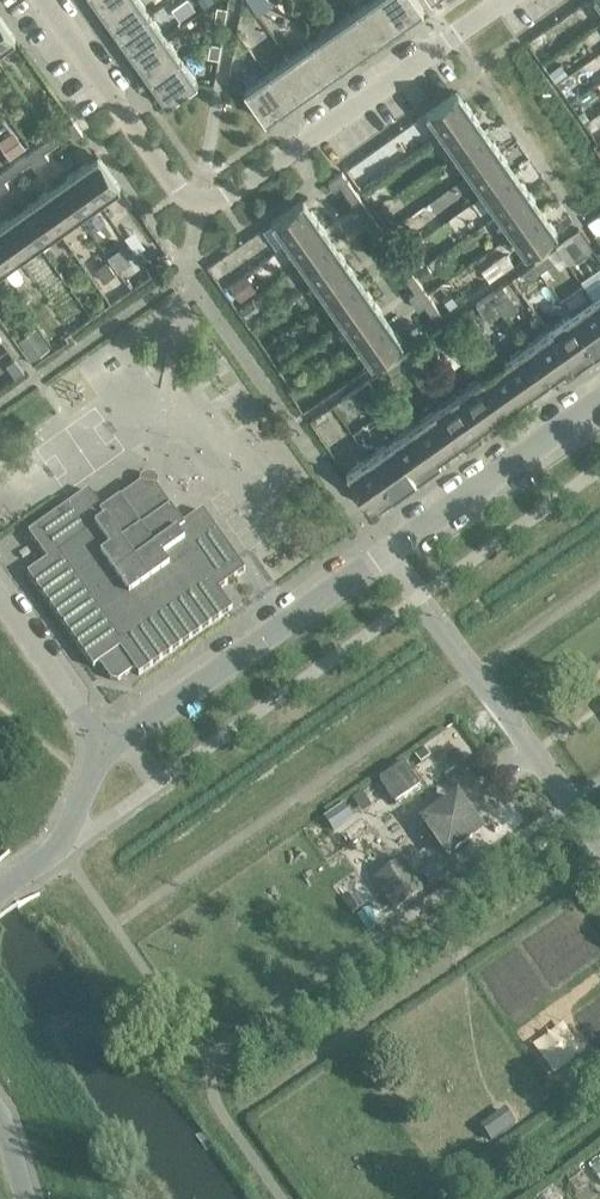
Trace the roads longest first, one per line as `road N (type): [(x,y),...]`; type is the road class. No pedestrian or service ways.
road 1 (residential): [(499,0),(200,209),(50,0)]
road 2 (residential): [(108,741),(599,402)]
road 3 (residential): [(0,889),(83,834),(108,741)]
road 4 (residential): [(108,741),(0,586)]

